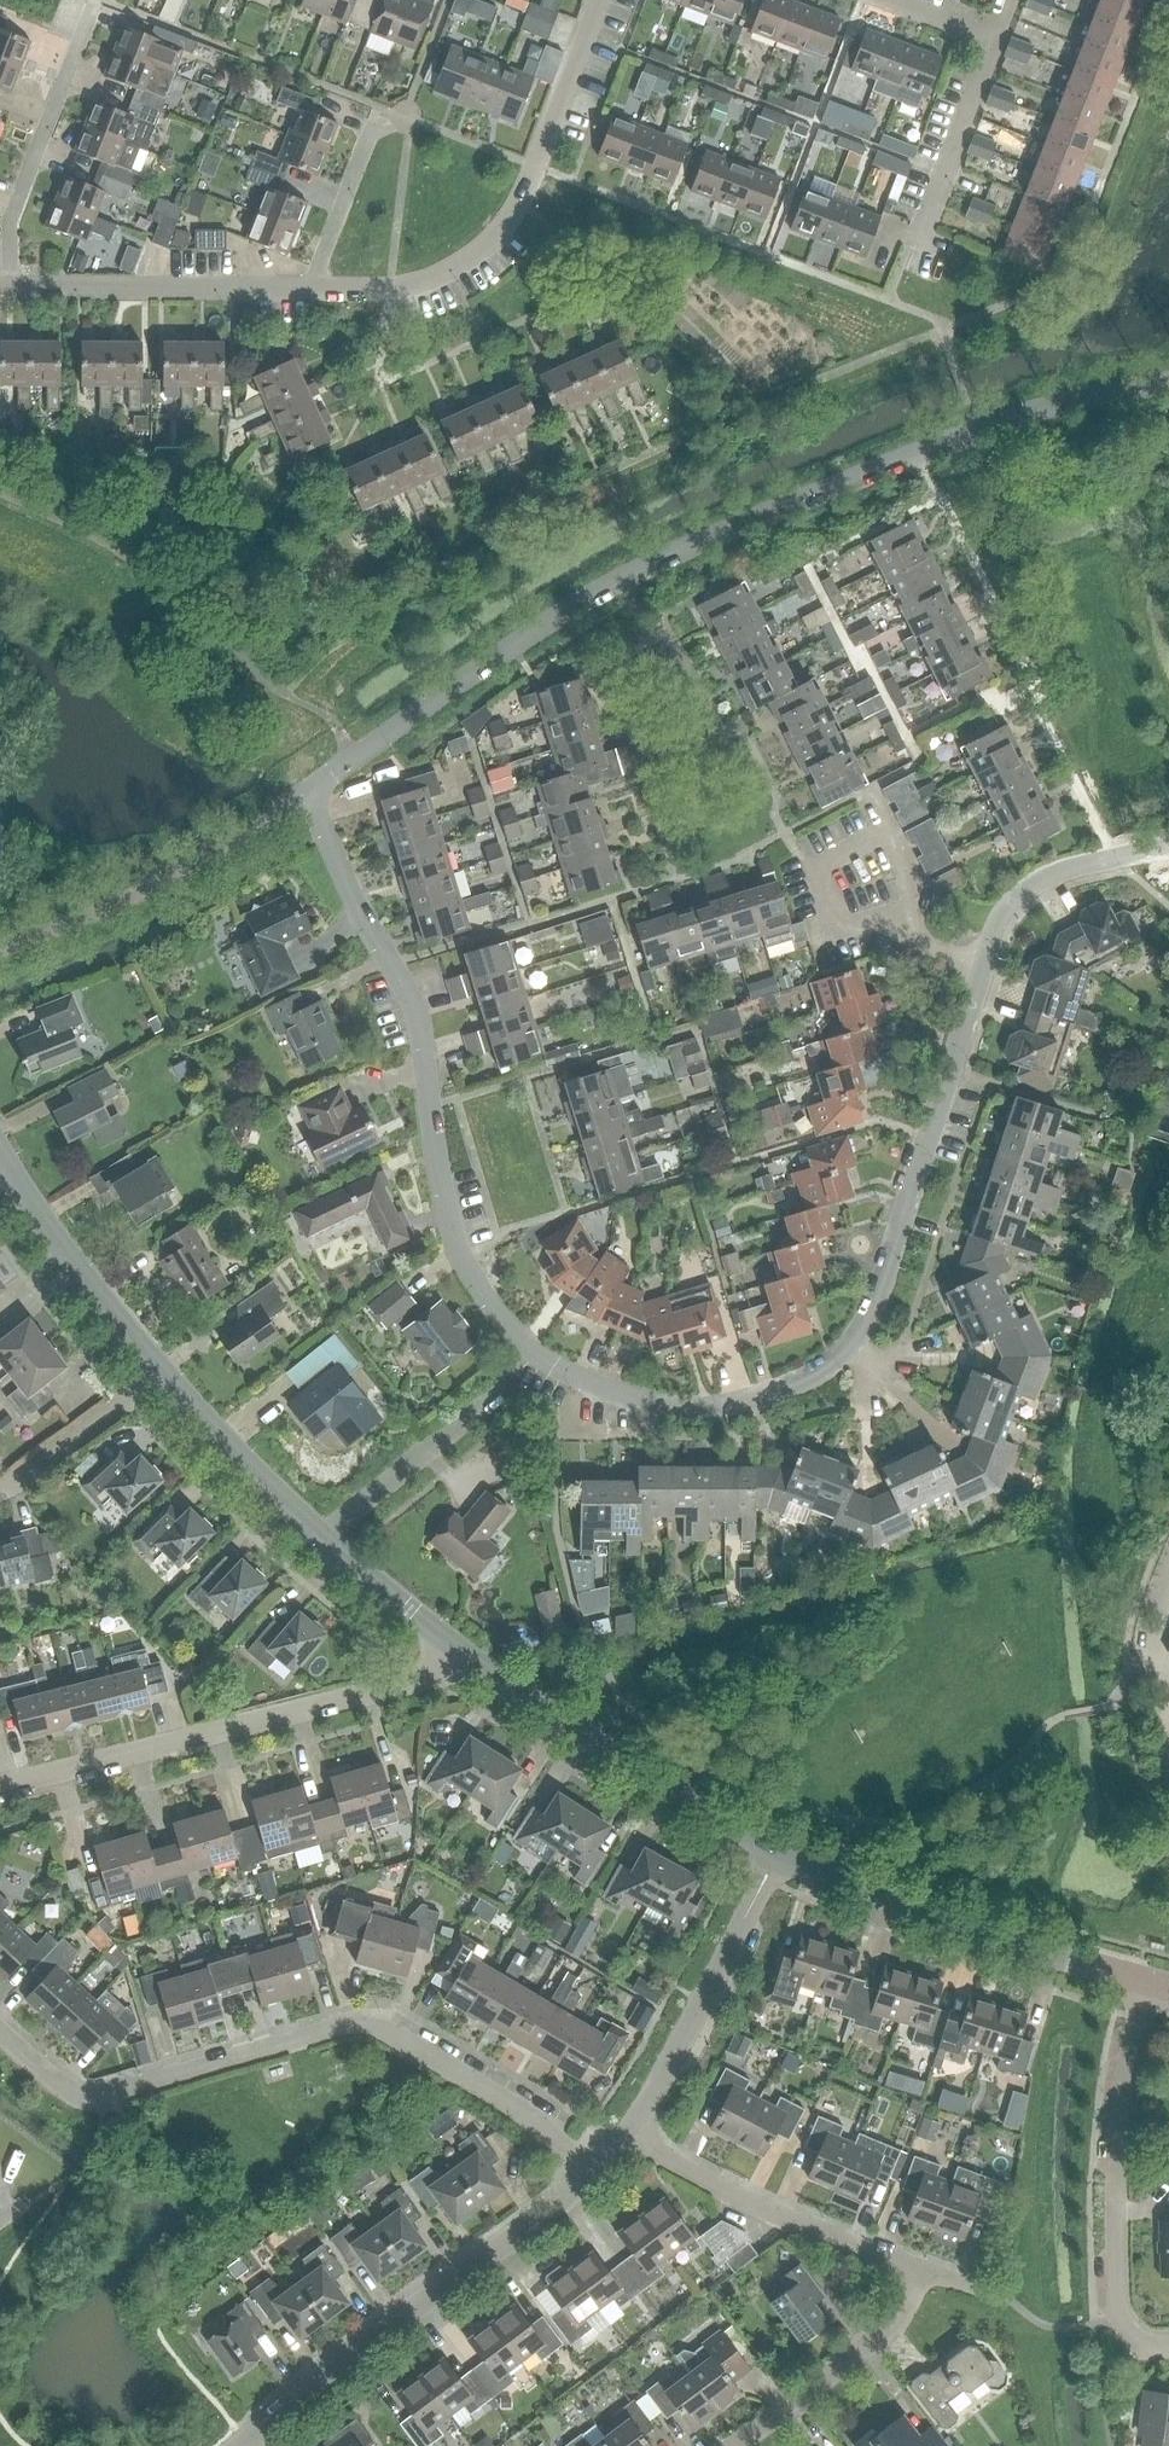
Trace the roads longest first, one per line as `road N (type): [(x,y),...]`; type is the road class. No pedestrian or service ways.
road 1 (residential): [(1168,381),(1098,392),(977,429),(625,574),(306,794),(351,900),(411,1002),(445,1195),(473,1278),(535,1351),(655,1403),(695,1408),(763,1394),(846,1346),(889,1252),(982,969)]
road 2 (residential): [(589,2172),(550,2133),(371,2020),(93,2099),(63,2087),(0,2031)]
road 3 (residential): [(0,1786),(479,1667)]
road 4 (residential): [(308,288),(429,278),(503,223),(532,170),(597,0)]
road 5 (residential): [(248,2437),(589,2172)]
road 6 (residential): [(1168,2344),(1134,2340),(1121,2328),(1117,2303),(1119,2126),(1146,1980)]
road 7 (tertiary): [(1146,1980),(1066,1959),(822,1866),(773,1859)]
road 8 (tertiary): [(773,1859),(738,1825),(479,1667)]
road 9 (residential): [(916,2269),(786,2219),(662,2157),(630,2130)]
road 10 (residential): [(630,2130),(773,1859)]
road 11 (residential): [(8,289),(11,212),(98,1)]
road 12 (residential): [(8,289),(308,288)]
road 13 (tertiary): [(163,1373),(2,1162)]
road 14 (residential): [(735,2445),(889,2331),(916,2269)]
road 15 (residential): [(900,937),(918,894),(885,828),(813,868),(830,919)]
road 16 (residential): [(982,969),(1019,900),(1047,880),(1168,849)]
road 17 (tertiary): [(321,1538),(163,1373)]
road 18 (residential): [(321,1538),(478,1405)]
road 19 (tertiary): [(479,1667),(321,1538)]
road 20 (residential): [(163,1373),(0,1495)]
road 21 (residential): [(924,228),(995,40)]
road 22 (residential): [(308,288),(368,135)]

